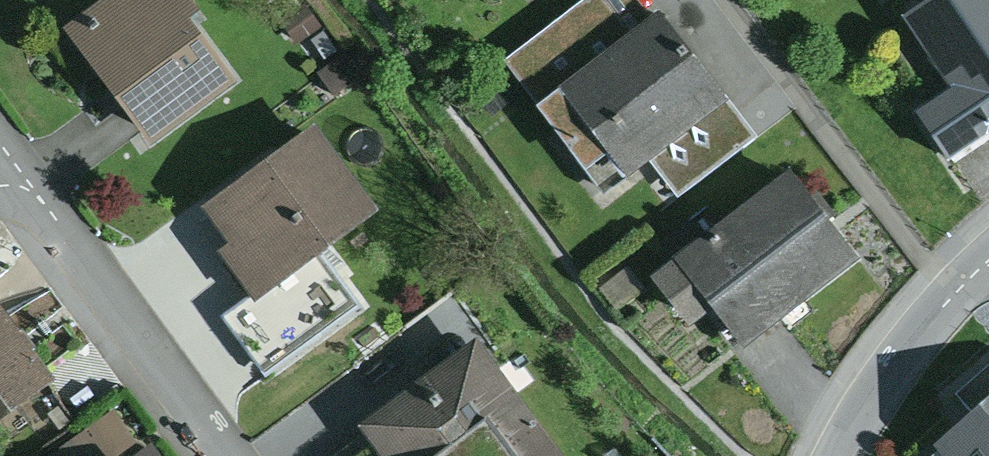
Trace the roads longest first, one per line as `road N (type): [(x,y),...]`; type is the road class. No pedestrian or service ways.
road 1 (residential): [(0,176),(206,455)]
road 2 (residential): [(988,257),(890,375),(840,455)]
road 3 (residential): [(732,0),(865,175)]

